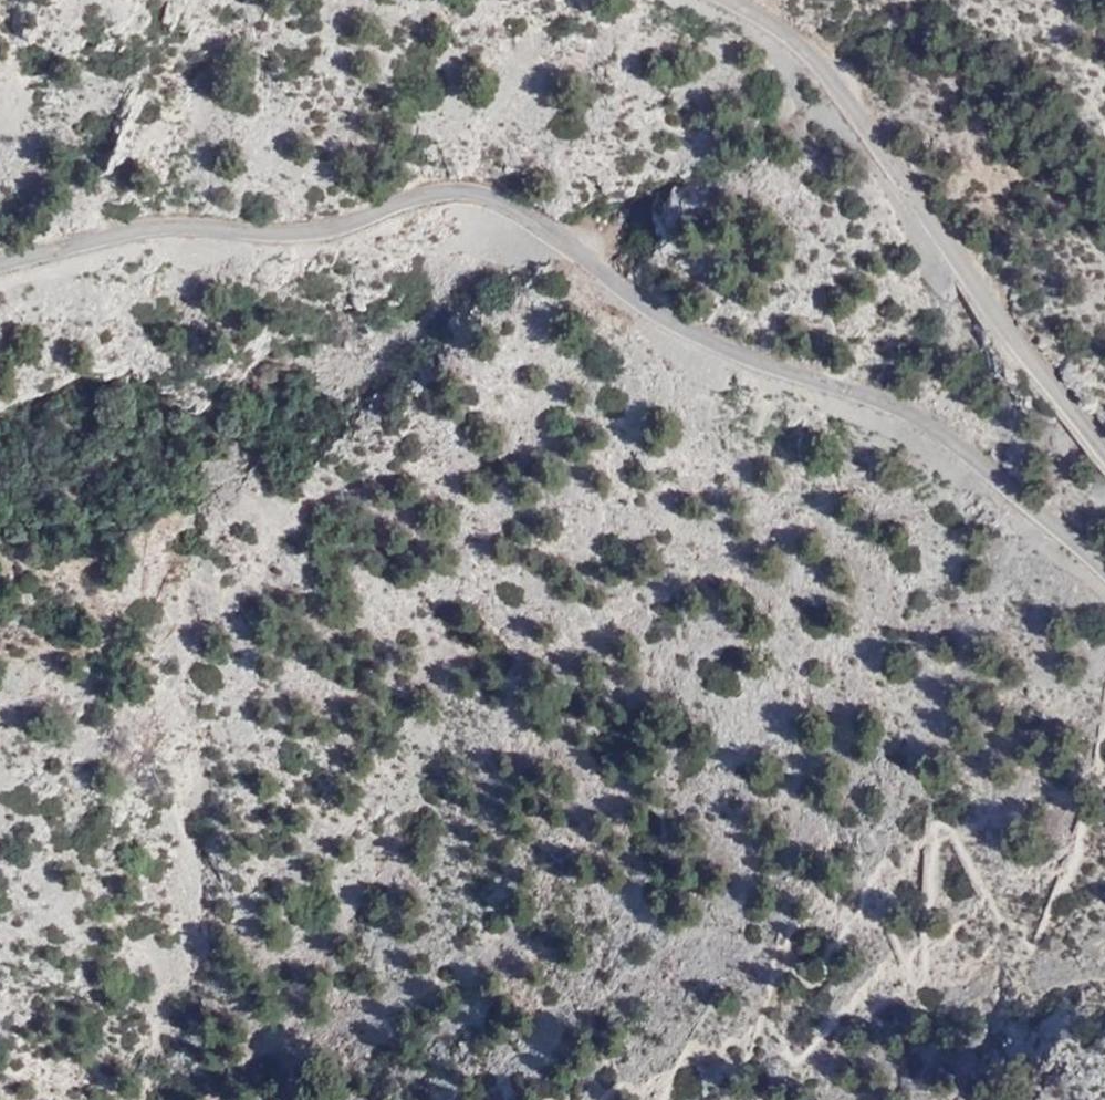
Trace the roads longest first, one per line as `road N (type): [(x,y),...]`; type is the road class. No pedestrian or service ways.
road 1 (unclassified): [(0,259),(143,225),(318,228),(425,194),(469,194),(549,223),(683,328),(935,421),(976,446),(1104,560)]
road 2 (unclassified): [(1104,439),(926,207),(842,76),(796,33),(737,0)]

